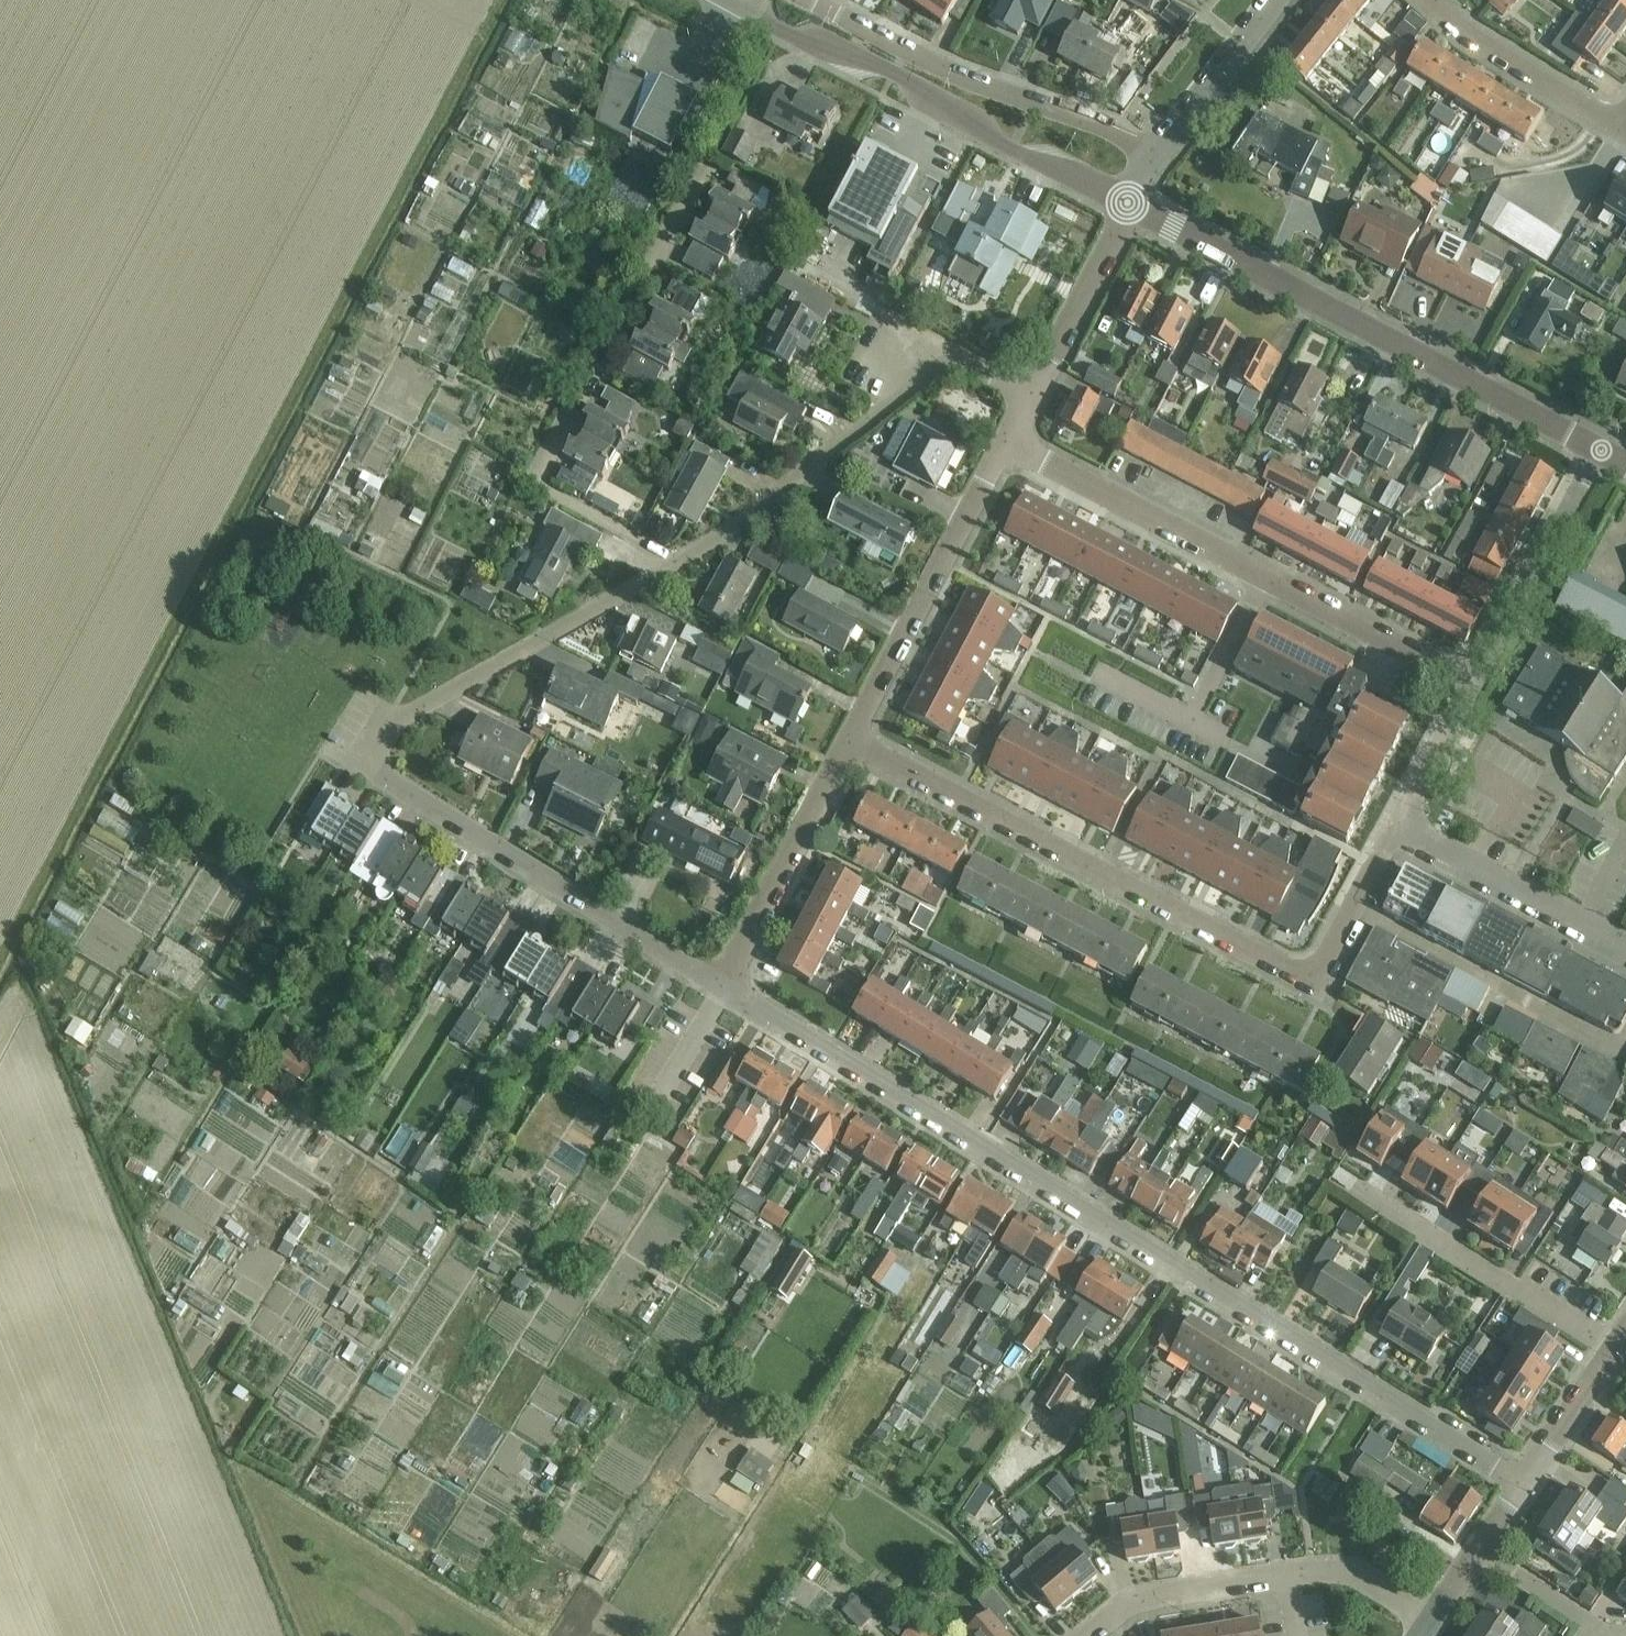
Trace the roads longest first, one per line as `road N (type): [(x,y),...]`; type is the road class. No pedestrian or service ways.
road 1 (residential): [(1525,1481),(724,986)]
road 2 (residential): [(724,986),(386,777),(374,756),(386,729),(672,560)]
road 3 (tertiary): [(1601,451),(1132,205)]
road 4 (residential): [(1314,981),(852,741)]
road 5 (residential): [(672,560),(534,484),(704,167)]
road 6 (tertiary): [(1132,205),(1011,150),(894,73),(783,33),(733,0)]
road 7 (residential): [(672,560),(953,359),(1030,399)]
road 8 (residential): [(1158,155),(966,82),(807,0)]
road 9 (residential): [(1432,1618),(1365,1577),(1312,1570),(1156,1593),(1087,1635)]
road 10 (residential): [(852,741),(1007,444)]
road 11 (residential): [(1345,1180),(1615,1348)]
road 12 (residential): [(1265,578),(1007,444)]
road 13 (residential): [(724,986),(852,741)]
road 14 (residential): [(1474,686),(1601,451)]
road 15 (residential): [(1625,943),(1398,826)]
road 16 (track): [(856,1476),(955,1539),(1038,1635)]
road 17 (residential): [(1474,686),(1265,578)]
road 18 (residential): [(1620,127),(1429,0)]
road 19 (residential): [(1030,399),(1132,205)]
road 20 (residential): [(1158,155),(1278,0)]
road 21 (residential): [(1314,981),(1398,826)]
road 22 (residential): [(1625,1635),(1580,1618),(1478,1550)]
road 23 (residential): [(1265,578),(1187,729)]
road 24 (tertiary): [(1525,1481),(1615,1348)]
road 25 (residential): [(1398,826),(1474,686)]

